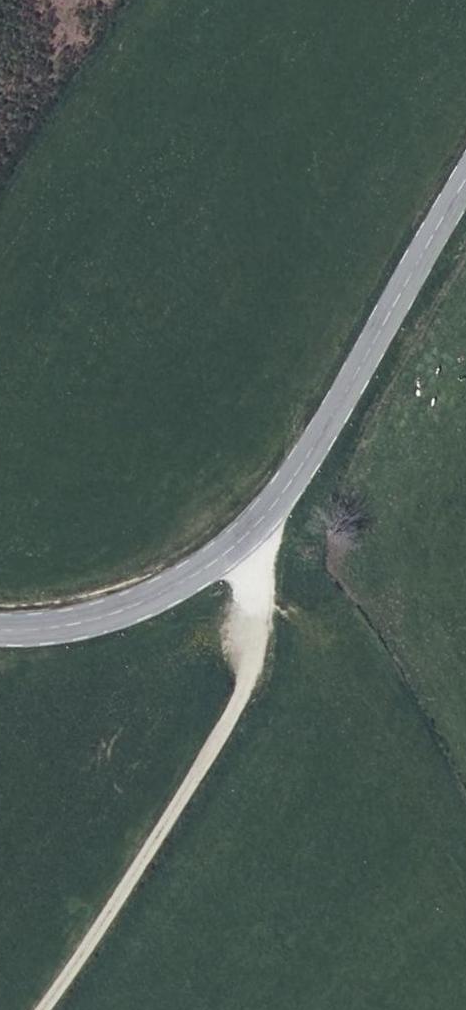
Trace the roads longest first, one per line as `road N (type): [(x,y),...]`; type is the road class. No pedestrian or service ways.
road 1 (secondary): [(0,628),(40,632),(147,601),(269,524),(465,179)]
road 2 (track): [(269,524),(241,725),(182,827),(38,1009)]

